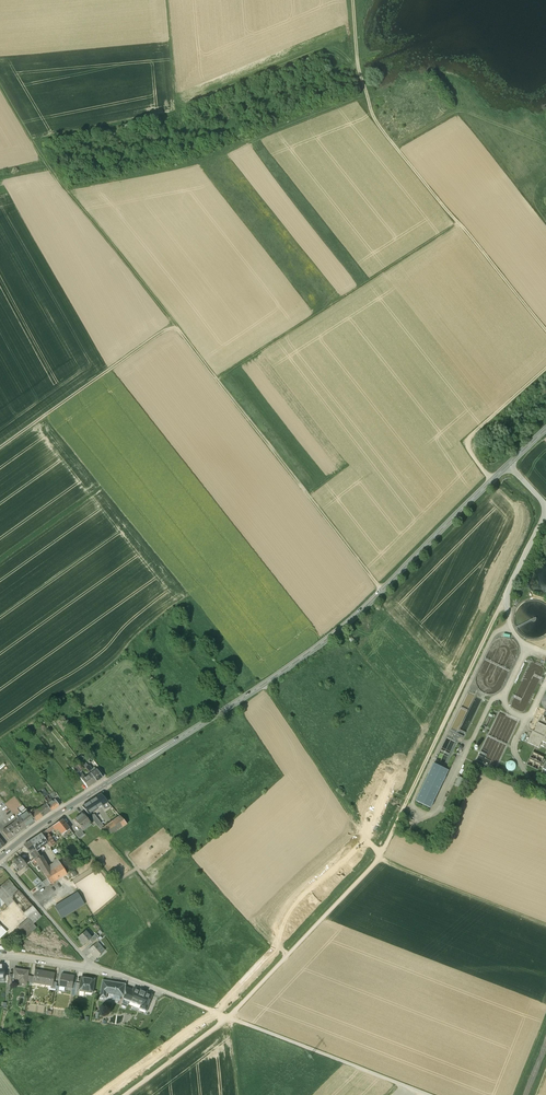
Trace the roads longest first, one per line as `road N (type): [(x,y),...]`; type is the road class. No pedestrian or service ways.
road 1 (secondary): [(0,857),(308,654),(545,430)]
road 2 (track): [(46,162),(382,590)]
road 3 (track): [(353,0),(357,65),(378,126),(545,331)]
road 4 (track): [(217,382),(459,226)]
road 5 (track): [(166,0),(176,107),(333,45)]
road 6 (track): [(228,1017),(378,859)]
road 7 (track): [(427,1094),(228,1017)]
road 8 (track): [(175,327),(0,447)]
road 9 (track): [(380,855),(262,685)]
road 10 (track): [(378,859),(545,926)]
road 11 (track): [(545,367),(470,438),(470,454),(493,479)]
road 12 (residential): [(0,861),(91,968)]
road 13 (track): [(228,1017),(124,1094)]

